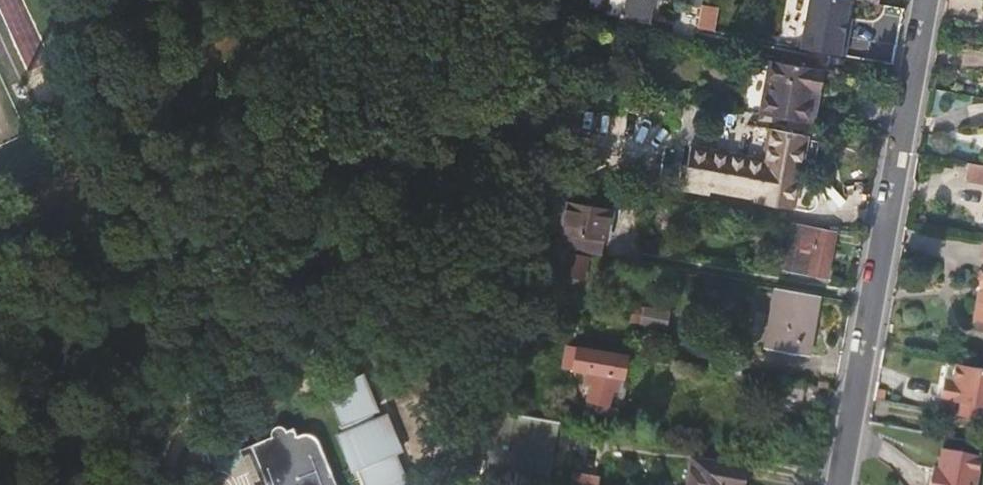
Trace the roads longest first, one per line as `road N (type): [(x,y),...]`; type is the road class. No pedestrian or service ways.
road 1 (residential): [(843,484),(925,0)]

